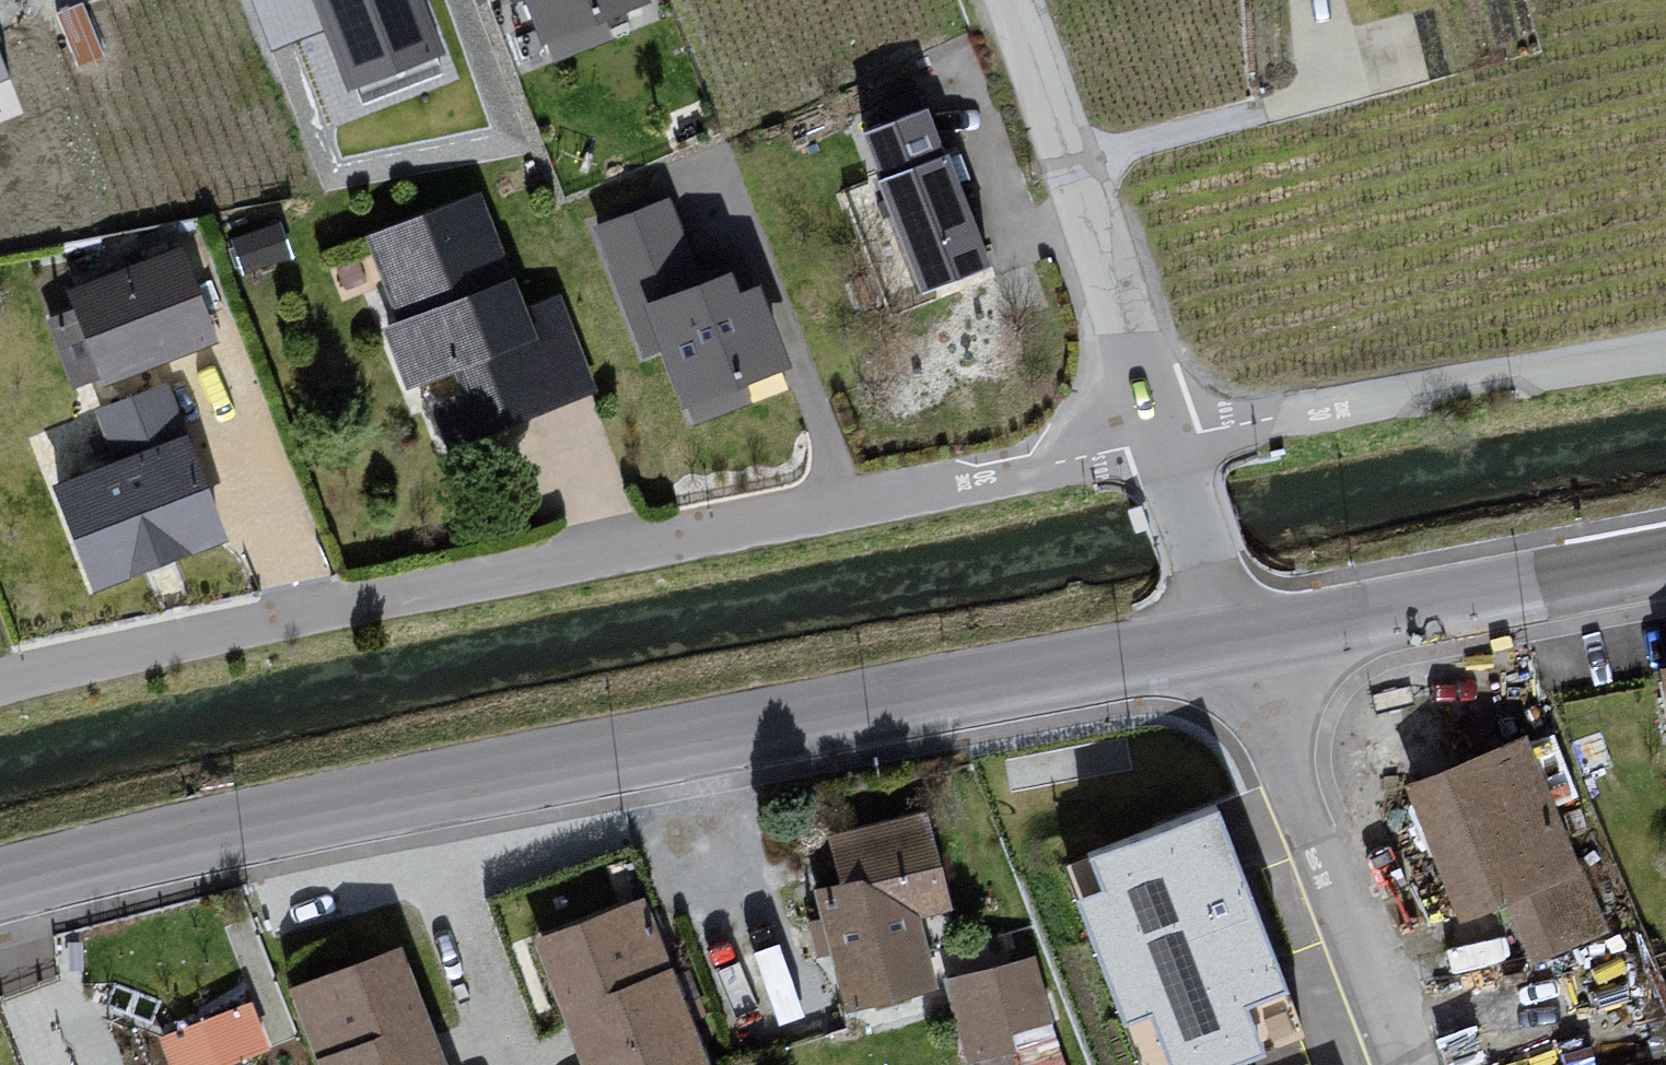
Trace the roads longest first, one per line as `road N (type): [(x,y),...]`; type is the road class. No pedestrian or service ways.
road 1 (secondary): [(0,889),(491,779),(1229,642)]
road 2 (residential): [(1169,440),(0,684)]
road 3 (residential): [(1665,352),(1169,440)]
road 4 (residential): [(1169,440),(1014,0)]
road 5 (residential): [(1404,1064),(1248,639)]
road 6 (secondary): [(1248,639),(1665,560)]
road 7 (residential): [(1229,642),(1169,440)]

